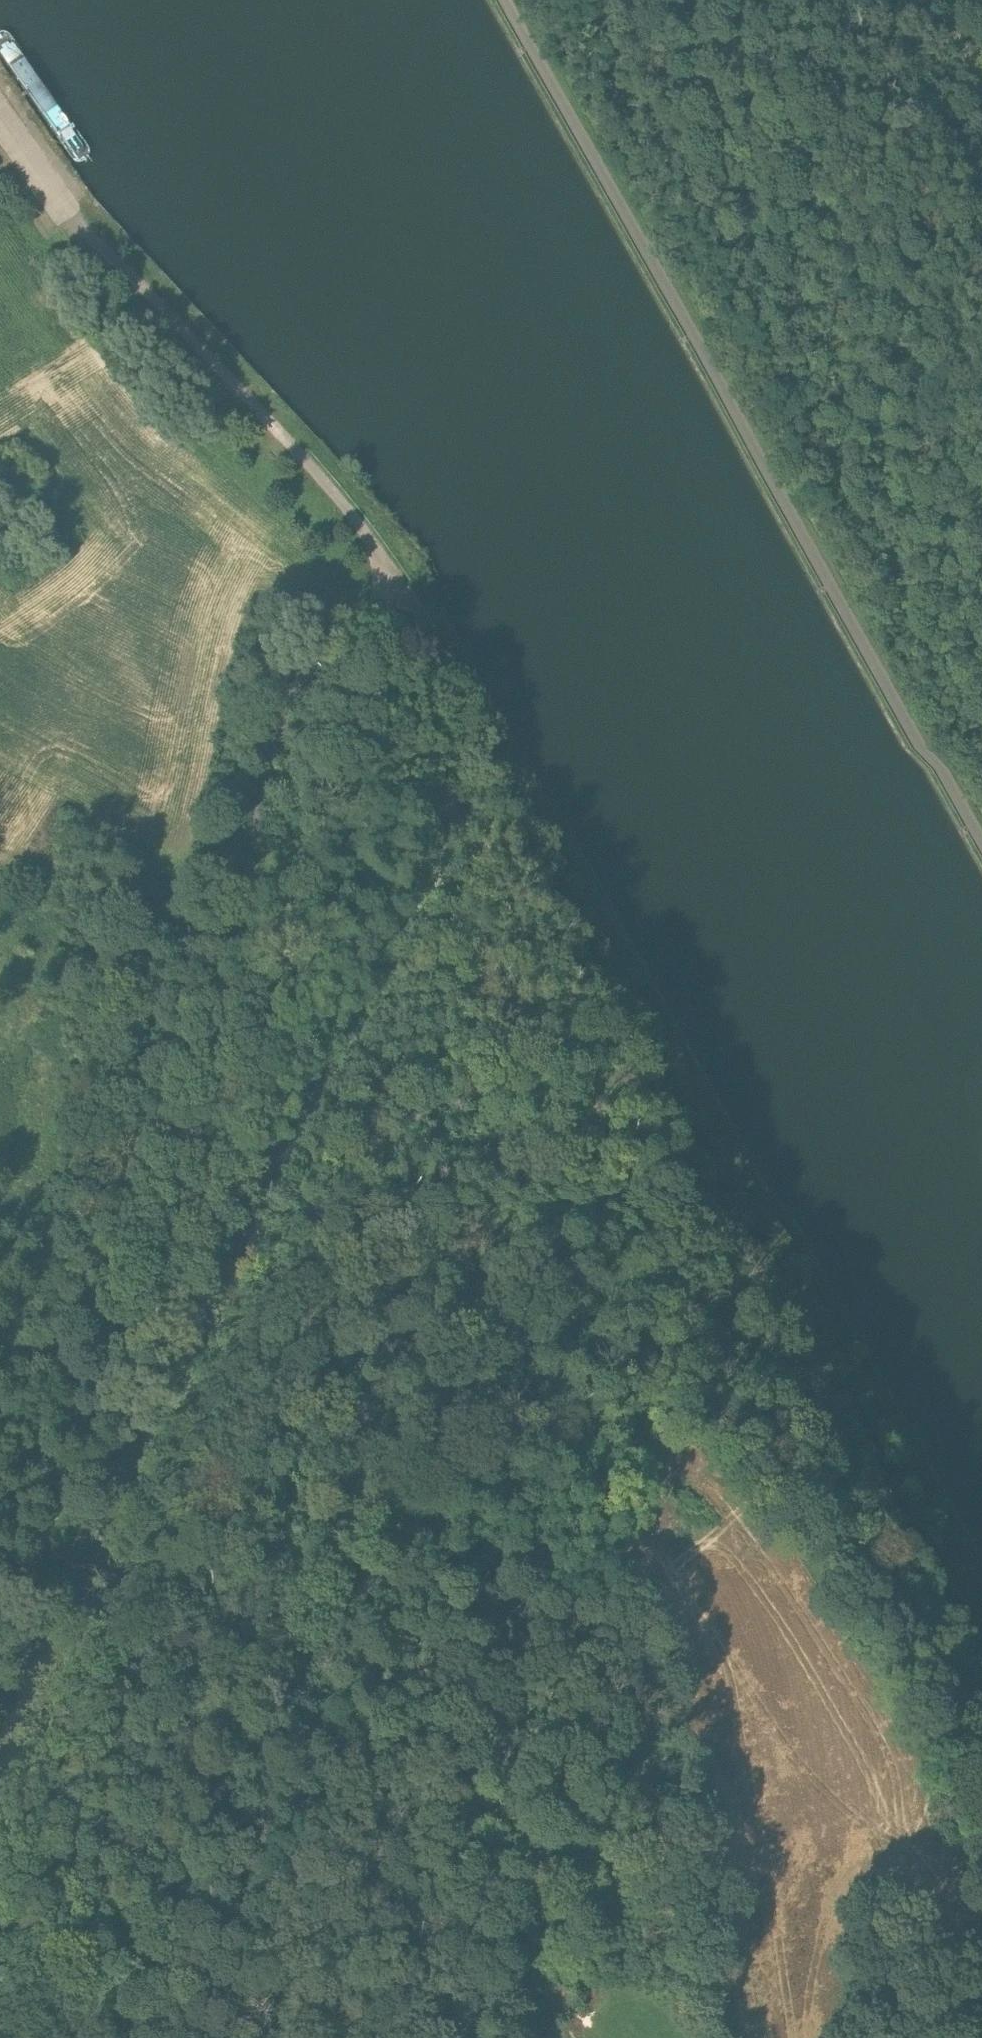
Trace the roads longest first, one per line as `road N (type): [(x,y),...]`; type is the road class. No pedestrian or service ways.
road 1 (track): [(430,618),(981,1597)]

